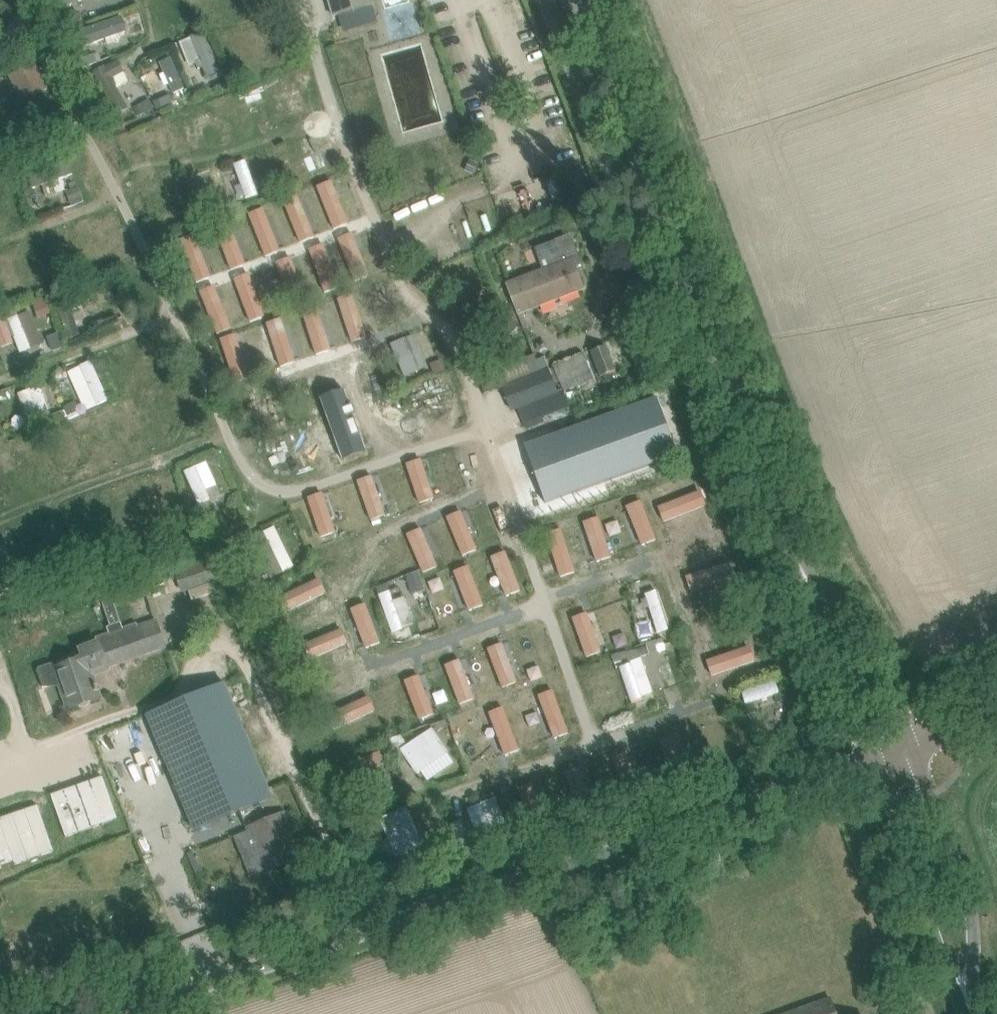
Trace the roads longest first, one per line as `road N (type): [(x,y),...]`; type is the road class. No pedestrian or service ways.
road 1 (unclassified): [(103,1013),(876,761)]
road 2 (tertiary): [(799,562),(580,0)]
road 3 (tertiary): [(970,1013),(975,926),(913,747)]
road 4 (tertiary): [(876,761),(969,1013)]
road 5 (tertiary): [(913,747),(867,632),(799,562)]
road 6 (tertiary): [(799,562),(812,613),(876,761)]

